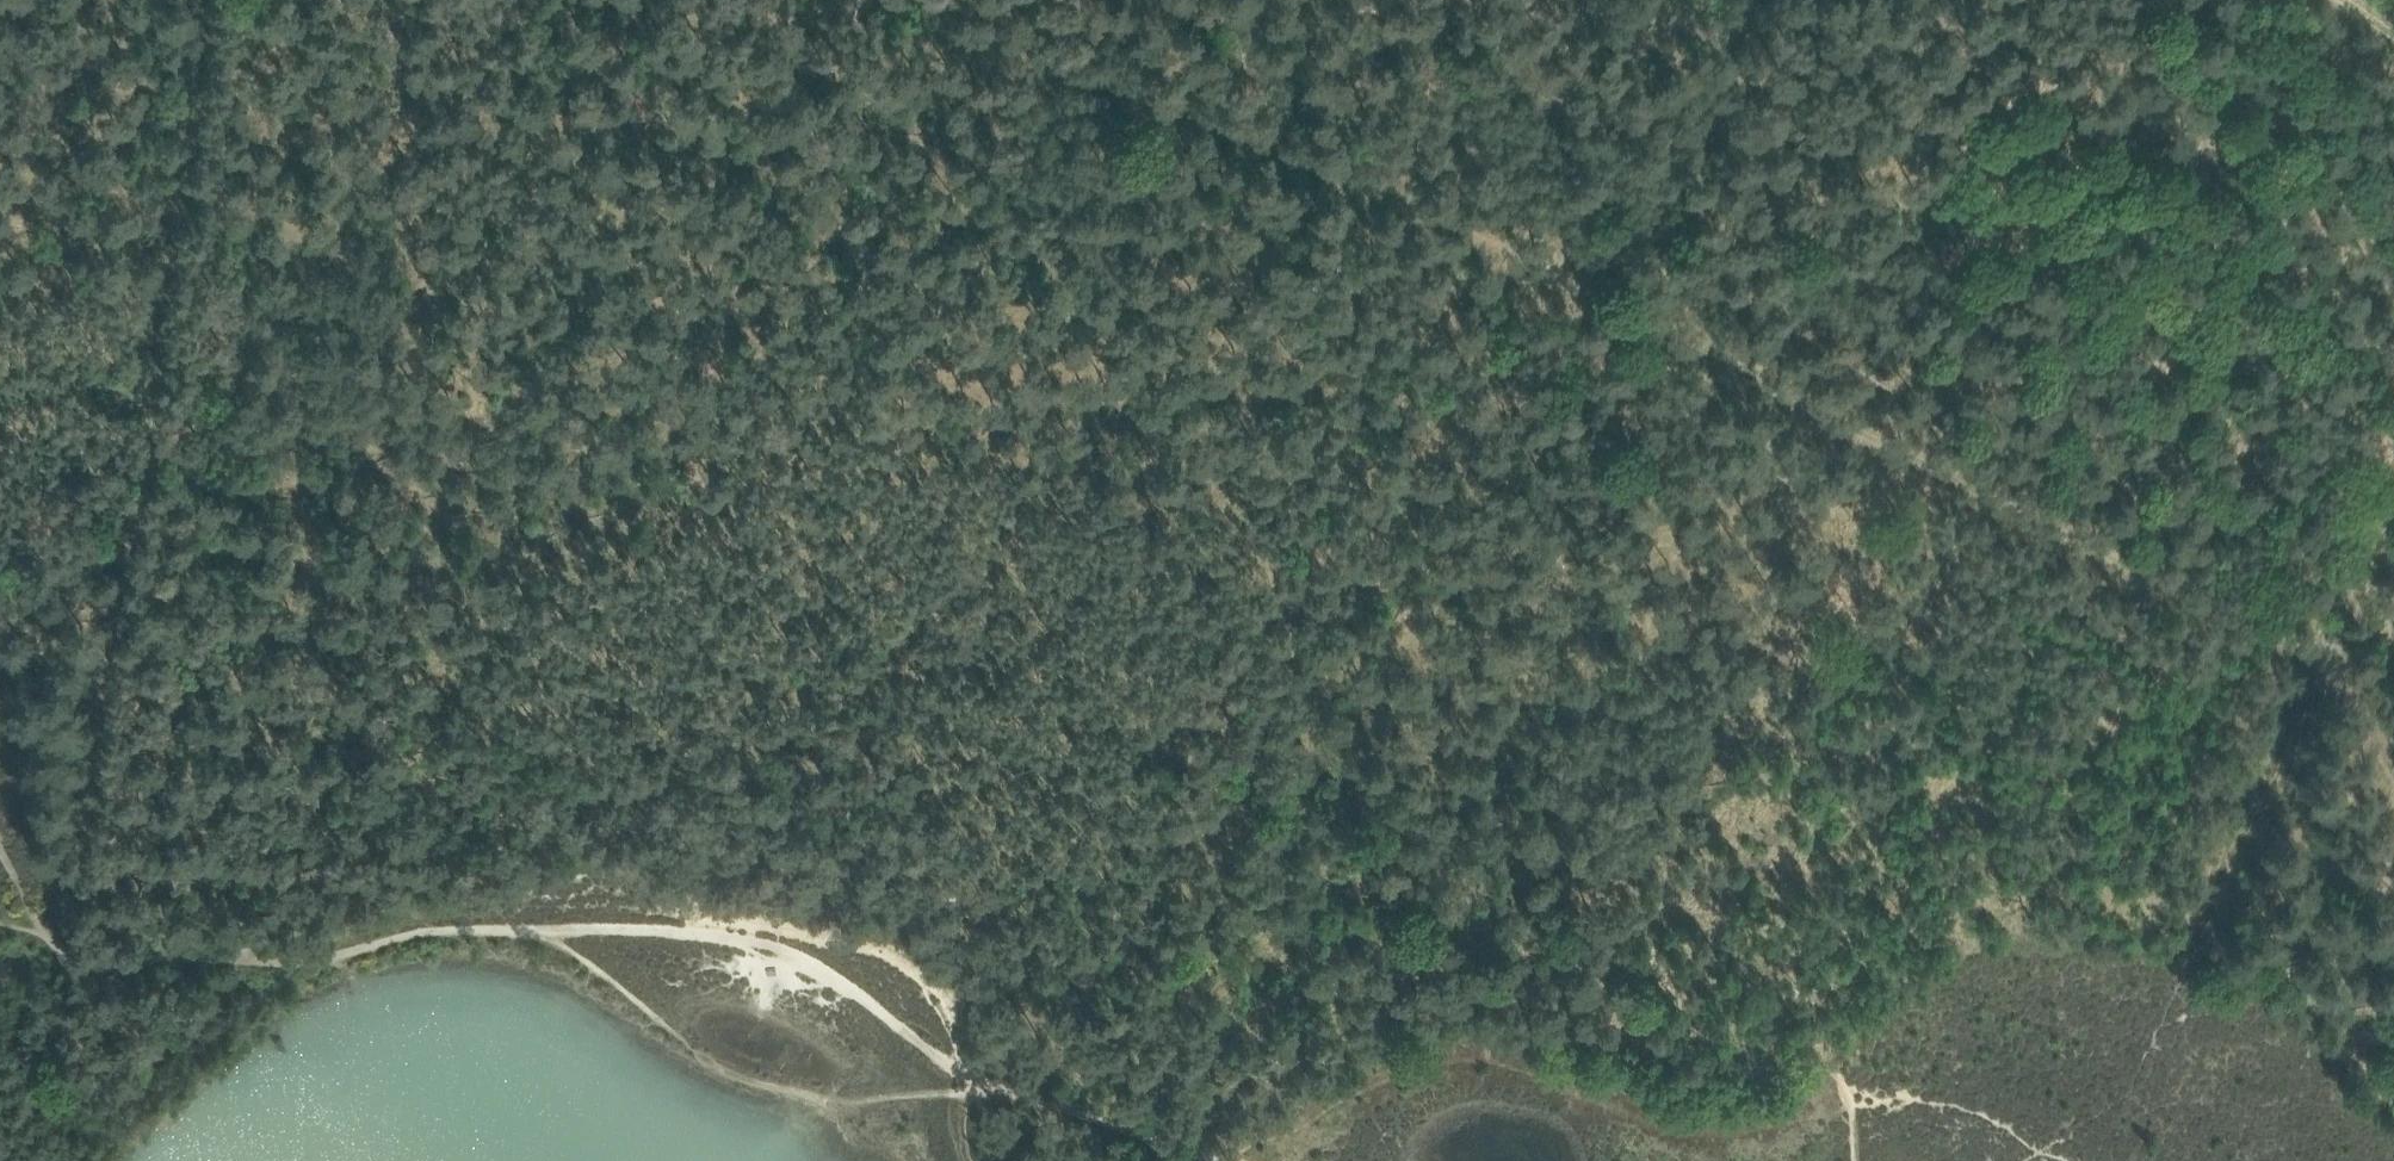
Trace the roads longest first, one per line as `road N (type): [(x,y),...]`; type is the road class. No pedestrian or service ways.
road 1 (track): [(0,851),(40,930),(90,965),(306,962),(424,931),(474,929),(683,928),(741,936),(847,982),(970,1077),(1213,1160)]
road 2 (track): [(2323,657),(2393,483)]

